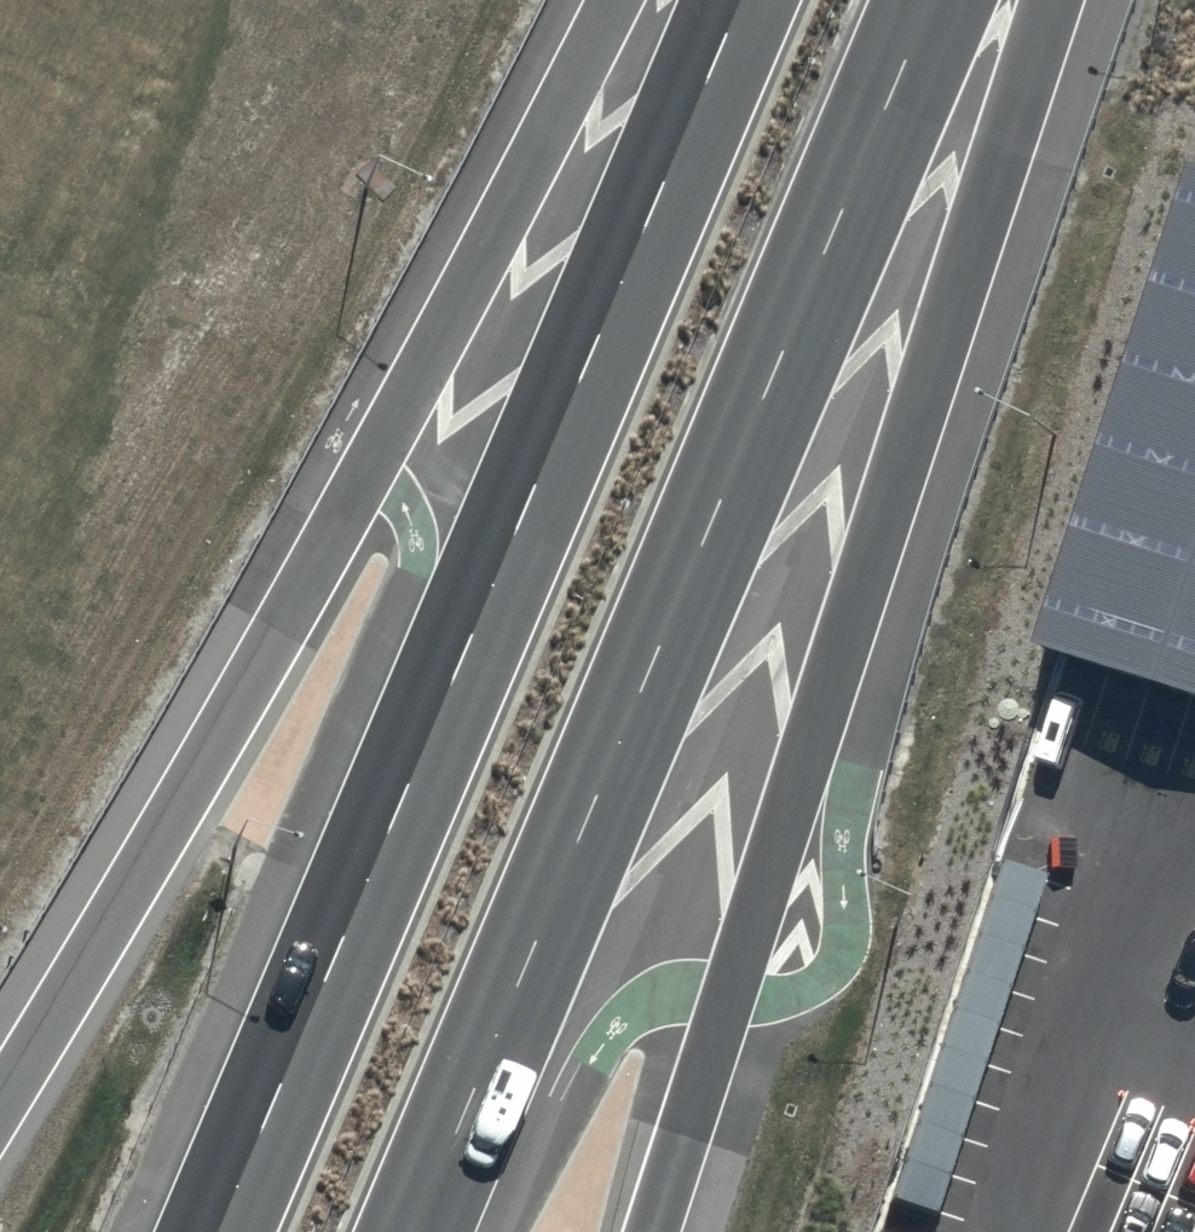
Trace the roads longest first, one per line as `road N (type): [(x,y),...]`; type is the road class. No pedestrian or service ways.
road 1 (trunk): [(940,0),(419,1231)]
road 2 (trunk): [(221,1231),(733,0)]
road 3 (trunk): [(1047,0),(650,1231)]
road 4 (trunk): [(0,1106),(368,470),(614,0)]

